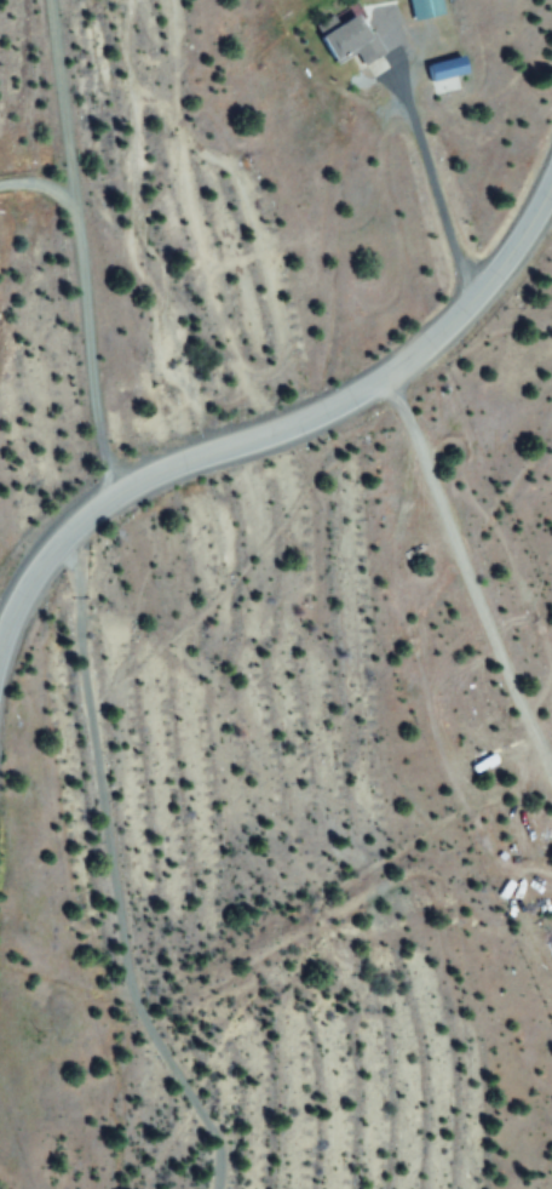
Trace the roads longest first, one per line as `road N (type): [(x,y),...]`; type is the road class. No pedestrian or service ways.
road 1 (secondary): [(551,187),(512,258),(393,377),(323,416),(122,488),(65,533),(22,599),(0,652)]

